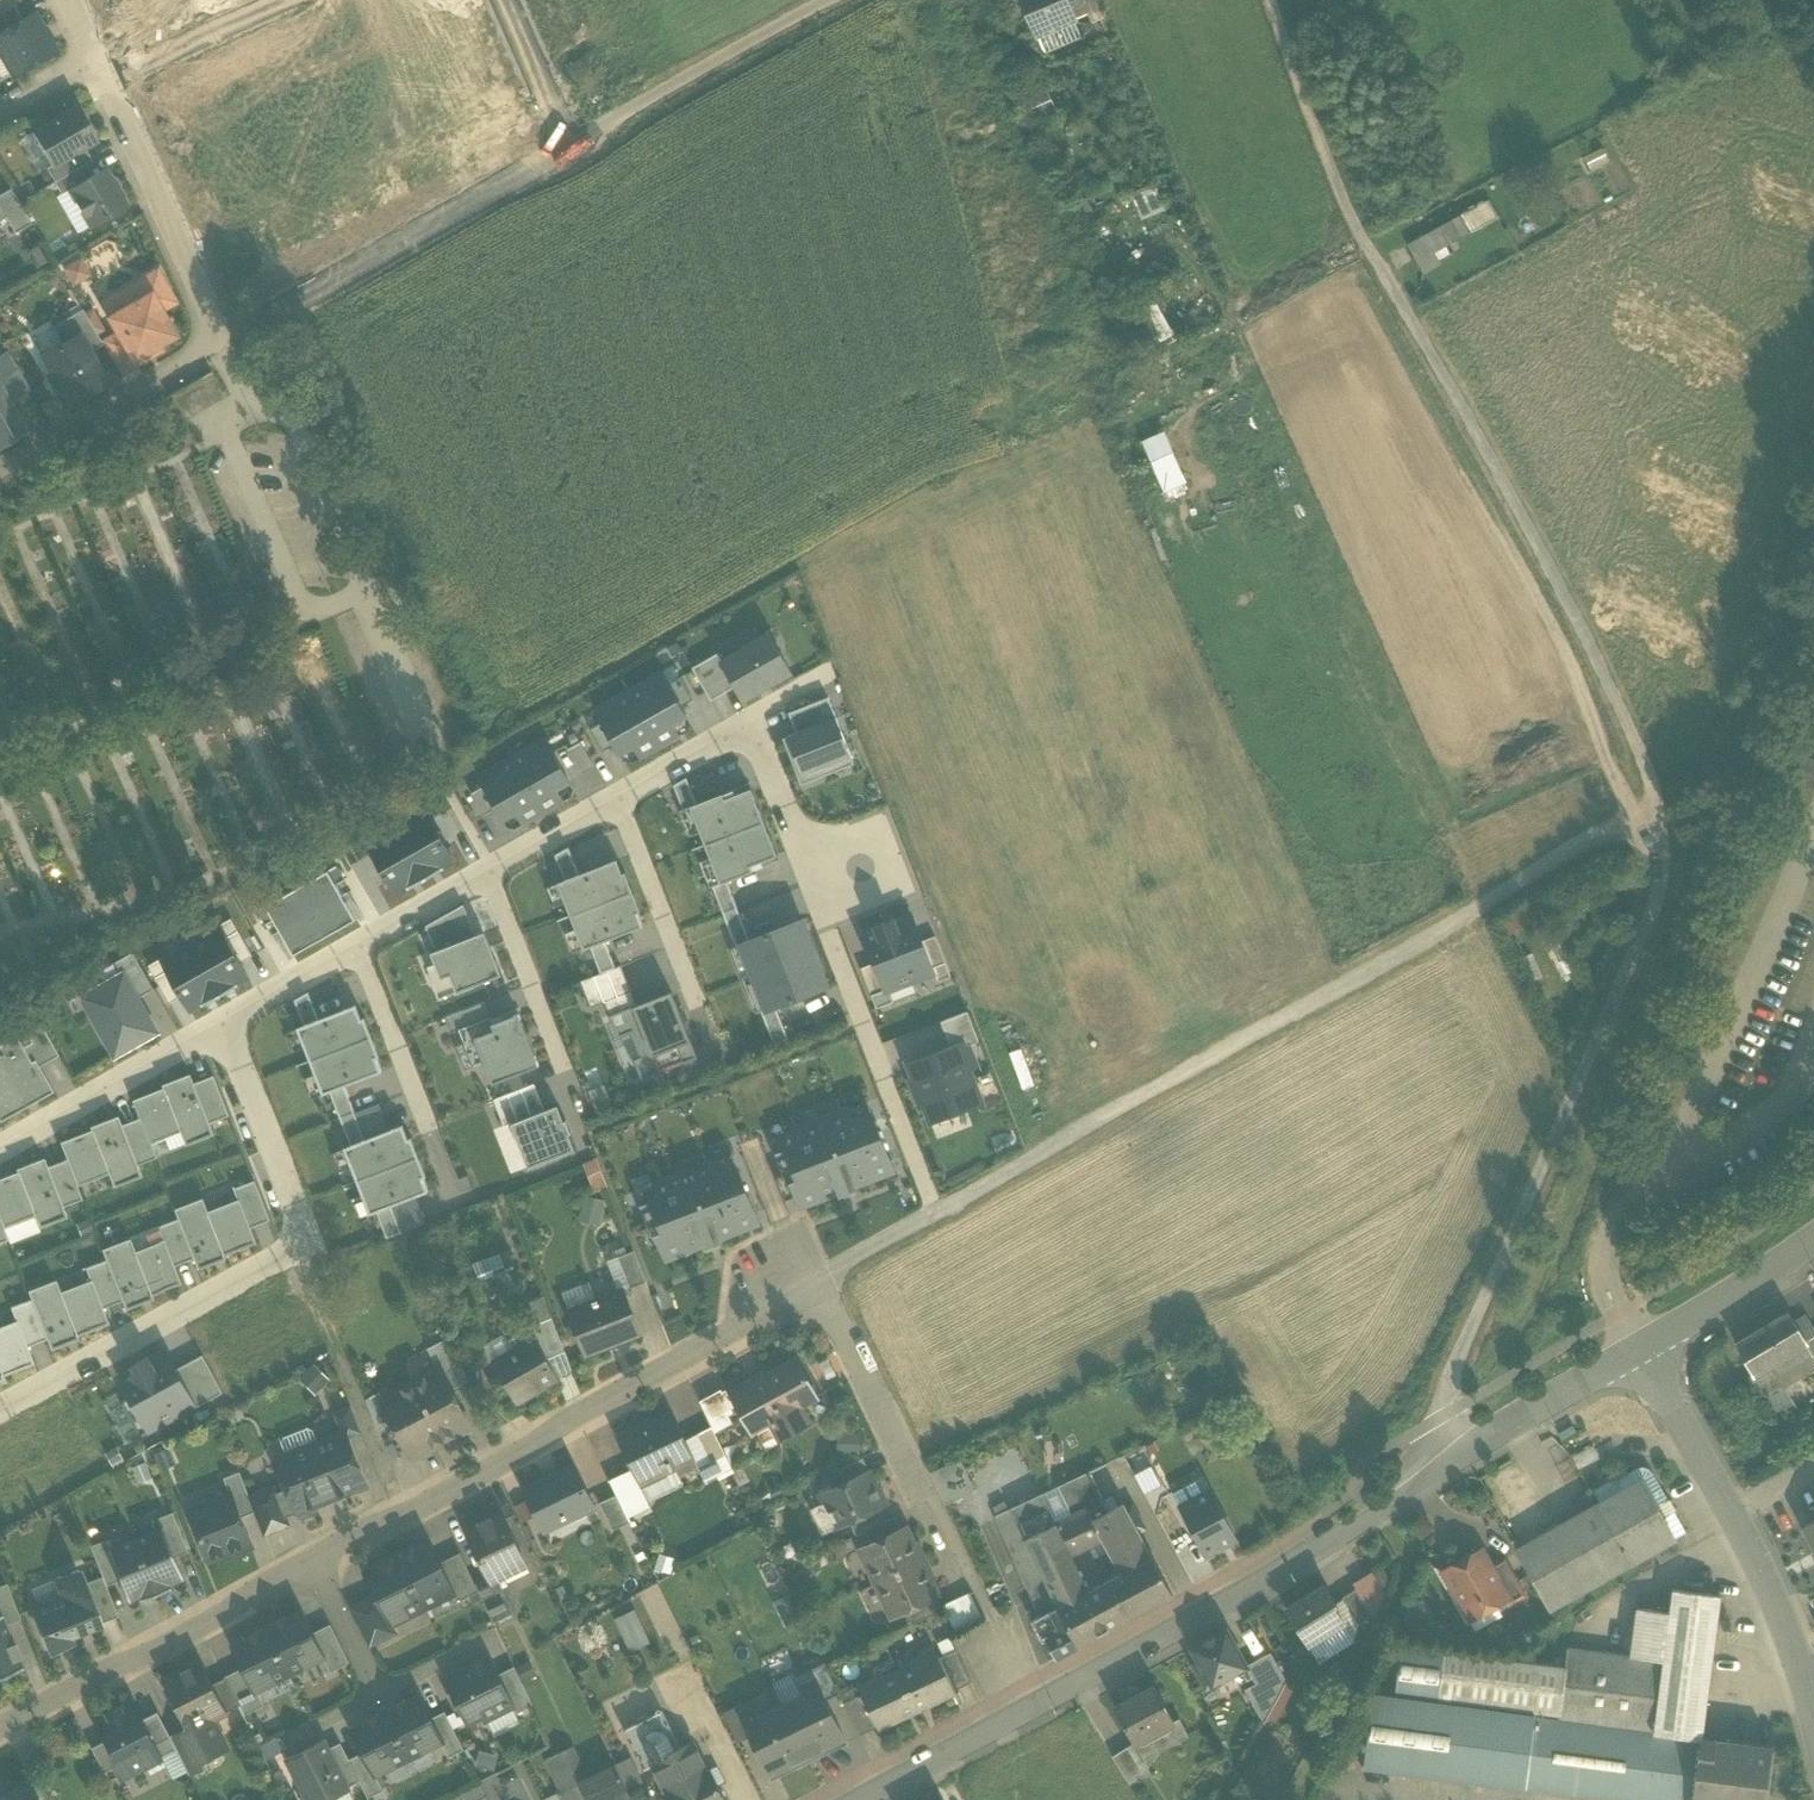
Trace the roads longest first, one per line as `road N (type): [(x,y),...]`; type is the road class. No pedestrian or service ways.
road 1 (residential): [(224,1022),(725,734),(755,742),(935,1208)]
road 2 (tertiary): [(863,1799),(1252,1588),(1468,1447),(1639,1349)]
road 3 (track): [(935,1208),(1660,821)]
road 4 (residential): [(228,339),(827,0)]
road 5 (track): [(1468,1447),(1448,1413),(1454,1369),(1655,902),(1660,821)]
road 6 (track): [(1660,821),(1641,752),(1373,244)]
road 7 (residential): [(224,1022),(308,1241),(0,1402)]
road 8 (residential): [(314,1562),(821,1279)]
road 9 (residential): [(1813,1702),(1795,1634),(1639,1349)]
road 10 (residential): [(821,1279),(990,1615)]
road 11 (residential): [(0,1728),(314,1562)]
road 12 (residential): [(92,55),(228,339)]
road 13 (track): [(1373,244),(1124,384)]
road 14 (track): [(1271,0),(1319,144),(1373,244)]
road 15 (residential): [(0,469),(228,339)]
road 16 (residential): [(0,1148),(224,1022)]
road 17 (tertiary): [(1639,1349),(1813,1244)]
road 18 (residential): [(314,1562),(377,1690)]
road 19 (residential): [(821,1279),(935,1208)]

